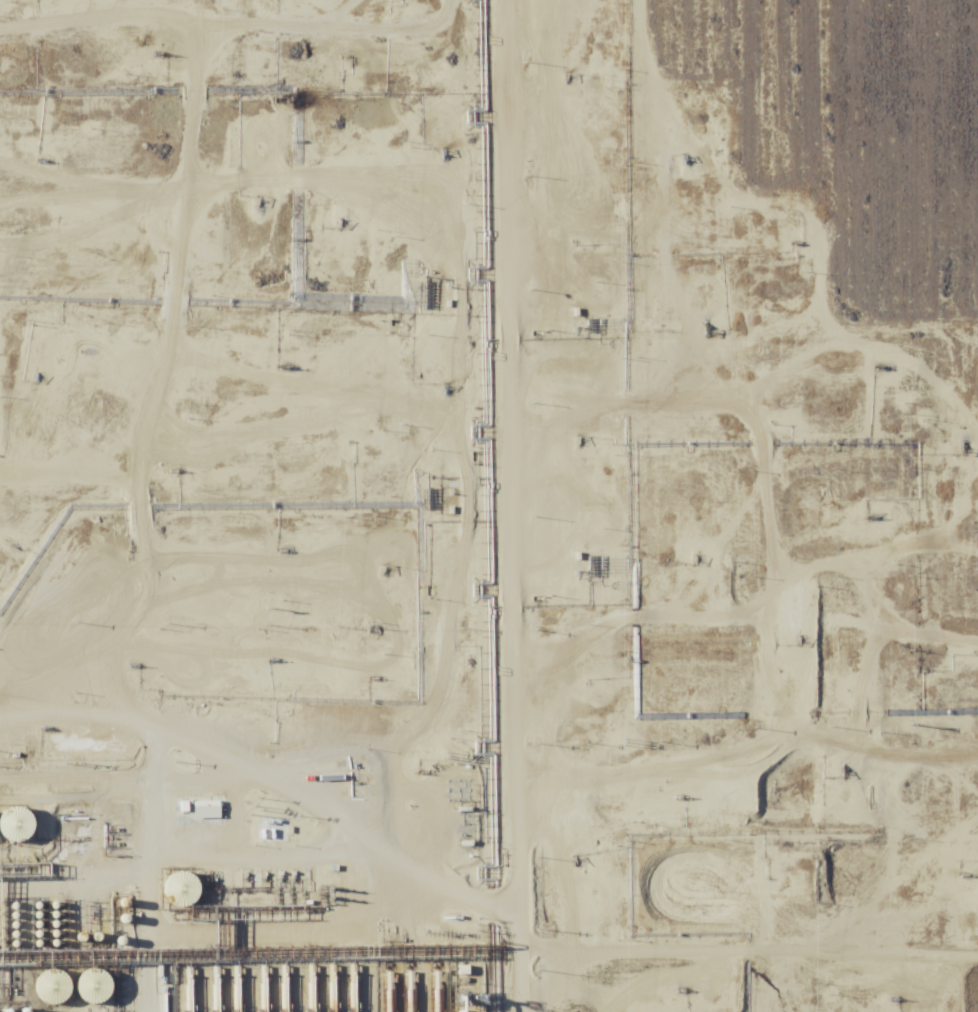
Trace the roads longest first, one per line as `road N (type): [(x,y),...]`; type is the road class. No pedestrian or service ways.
road 1 (track): [(0,614),(614,1011)]

